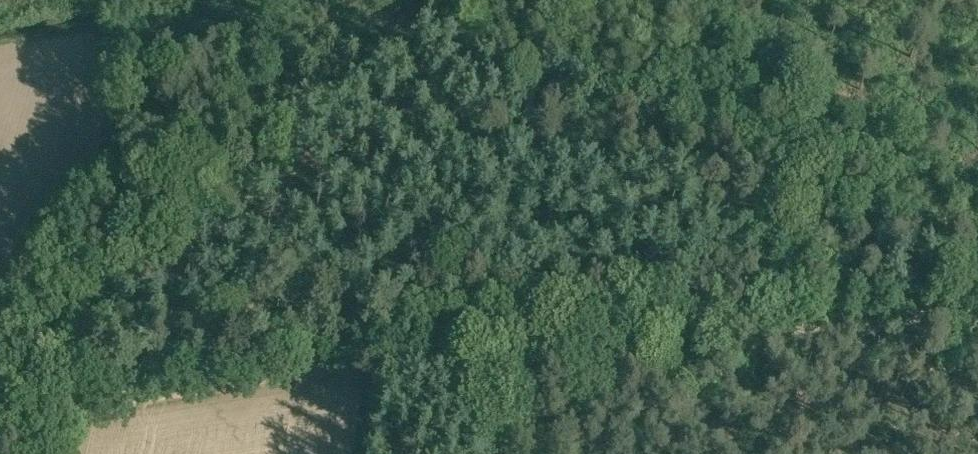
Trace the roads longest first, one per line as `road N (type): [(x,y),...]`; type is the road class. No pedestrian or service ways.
road 1 (track): [(917,327),(873,208),(731,116),(524,9),(171,265),(79,345),(64,423)]
road 2 (track): [(977,324),(418,361),(0,436)]
road 3 (track): [(970,324),(936,453)]

